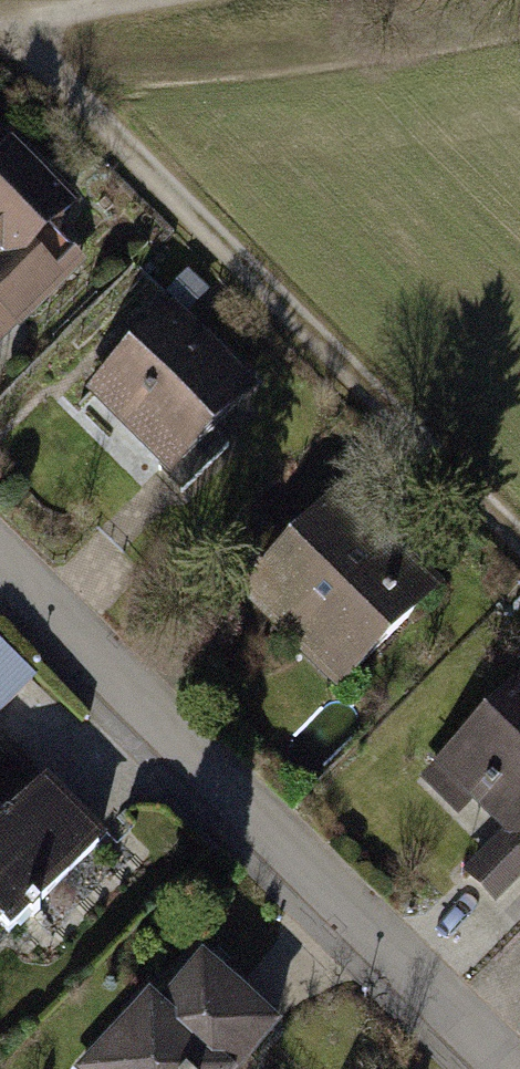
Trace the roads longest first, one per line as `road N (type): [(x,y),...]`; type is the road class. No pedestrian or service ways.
road 1 (track): [(0,35),(519,548)]
road 2 (residential): [(0,562),(500,1068)]

